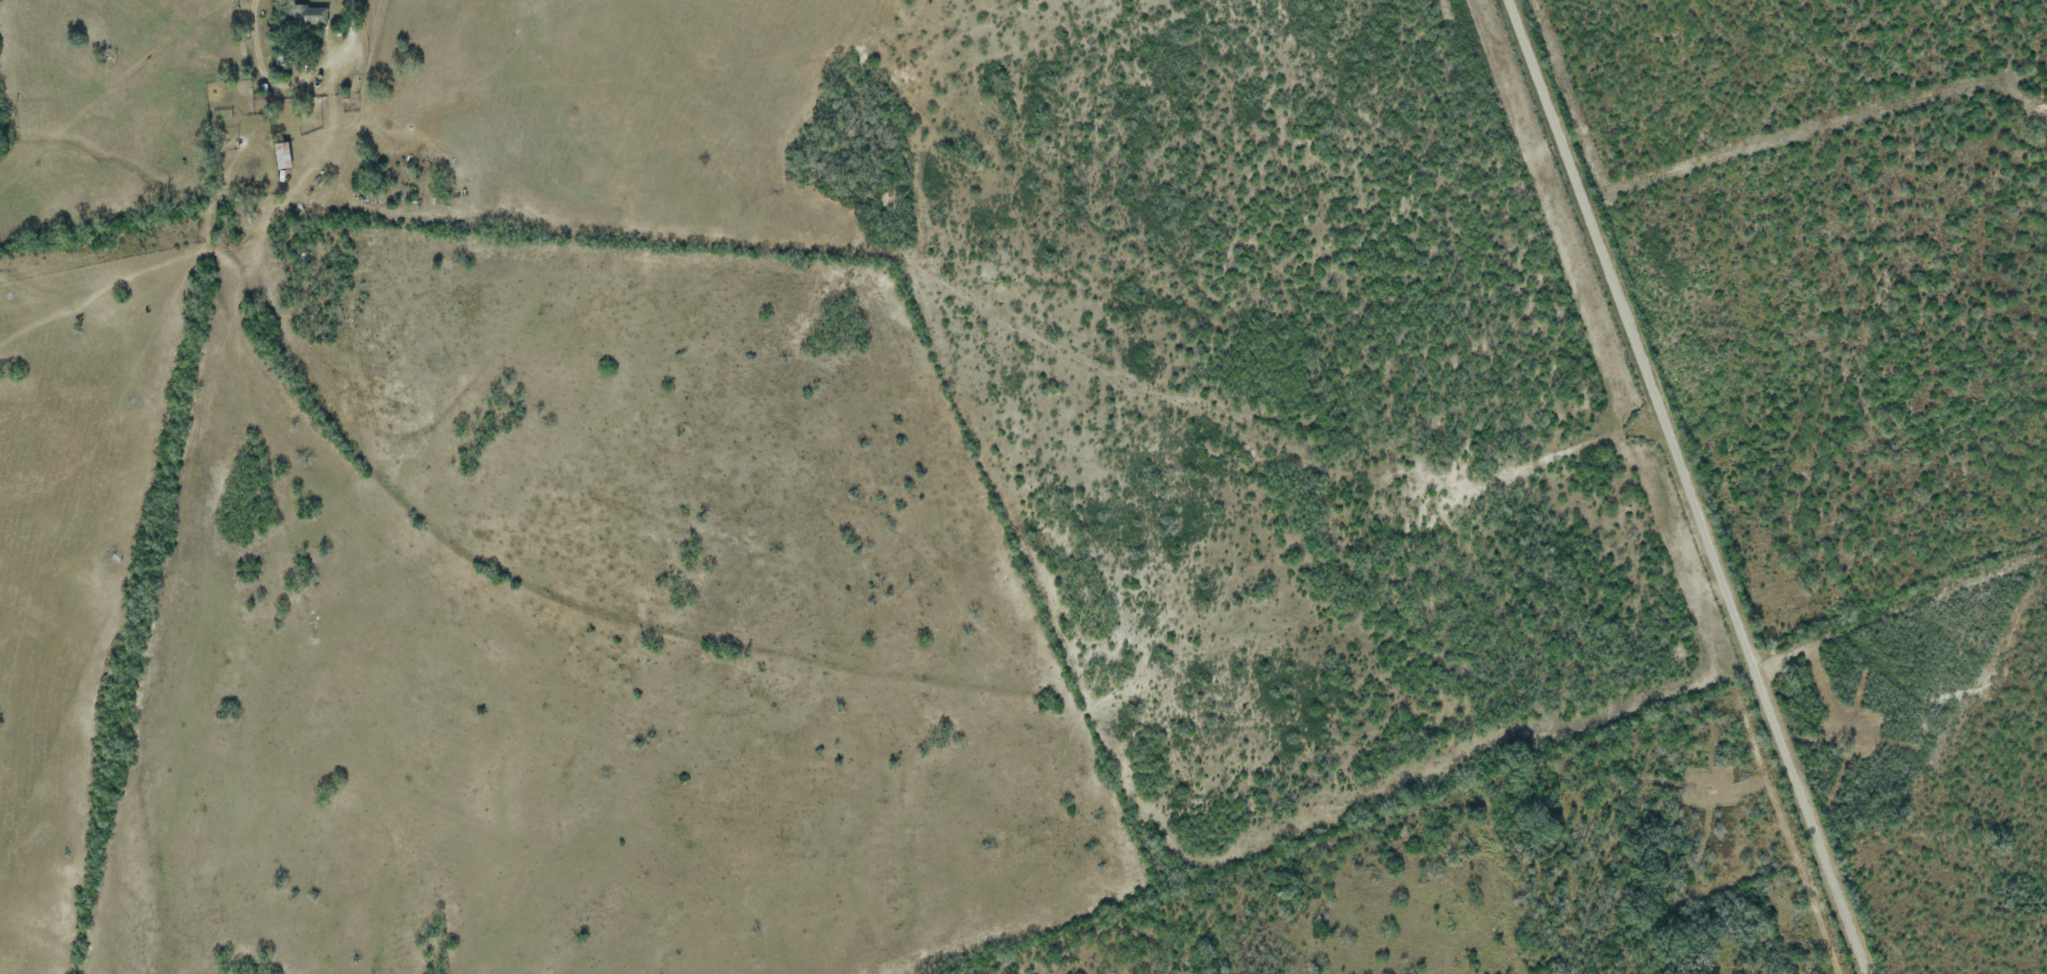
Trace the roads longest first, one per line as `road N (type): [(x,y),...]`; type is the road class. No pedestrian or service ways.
road 1 (residential): [(1867,973),(1509,0)]

